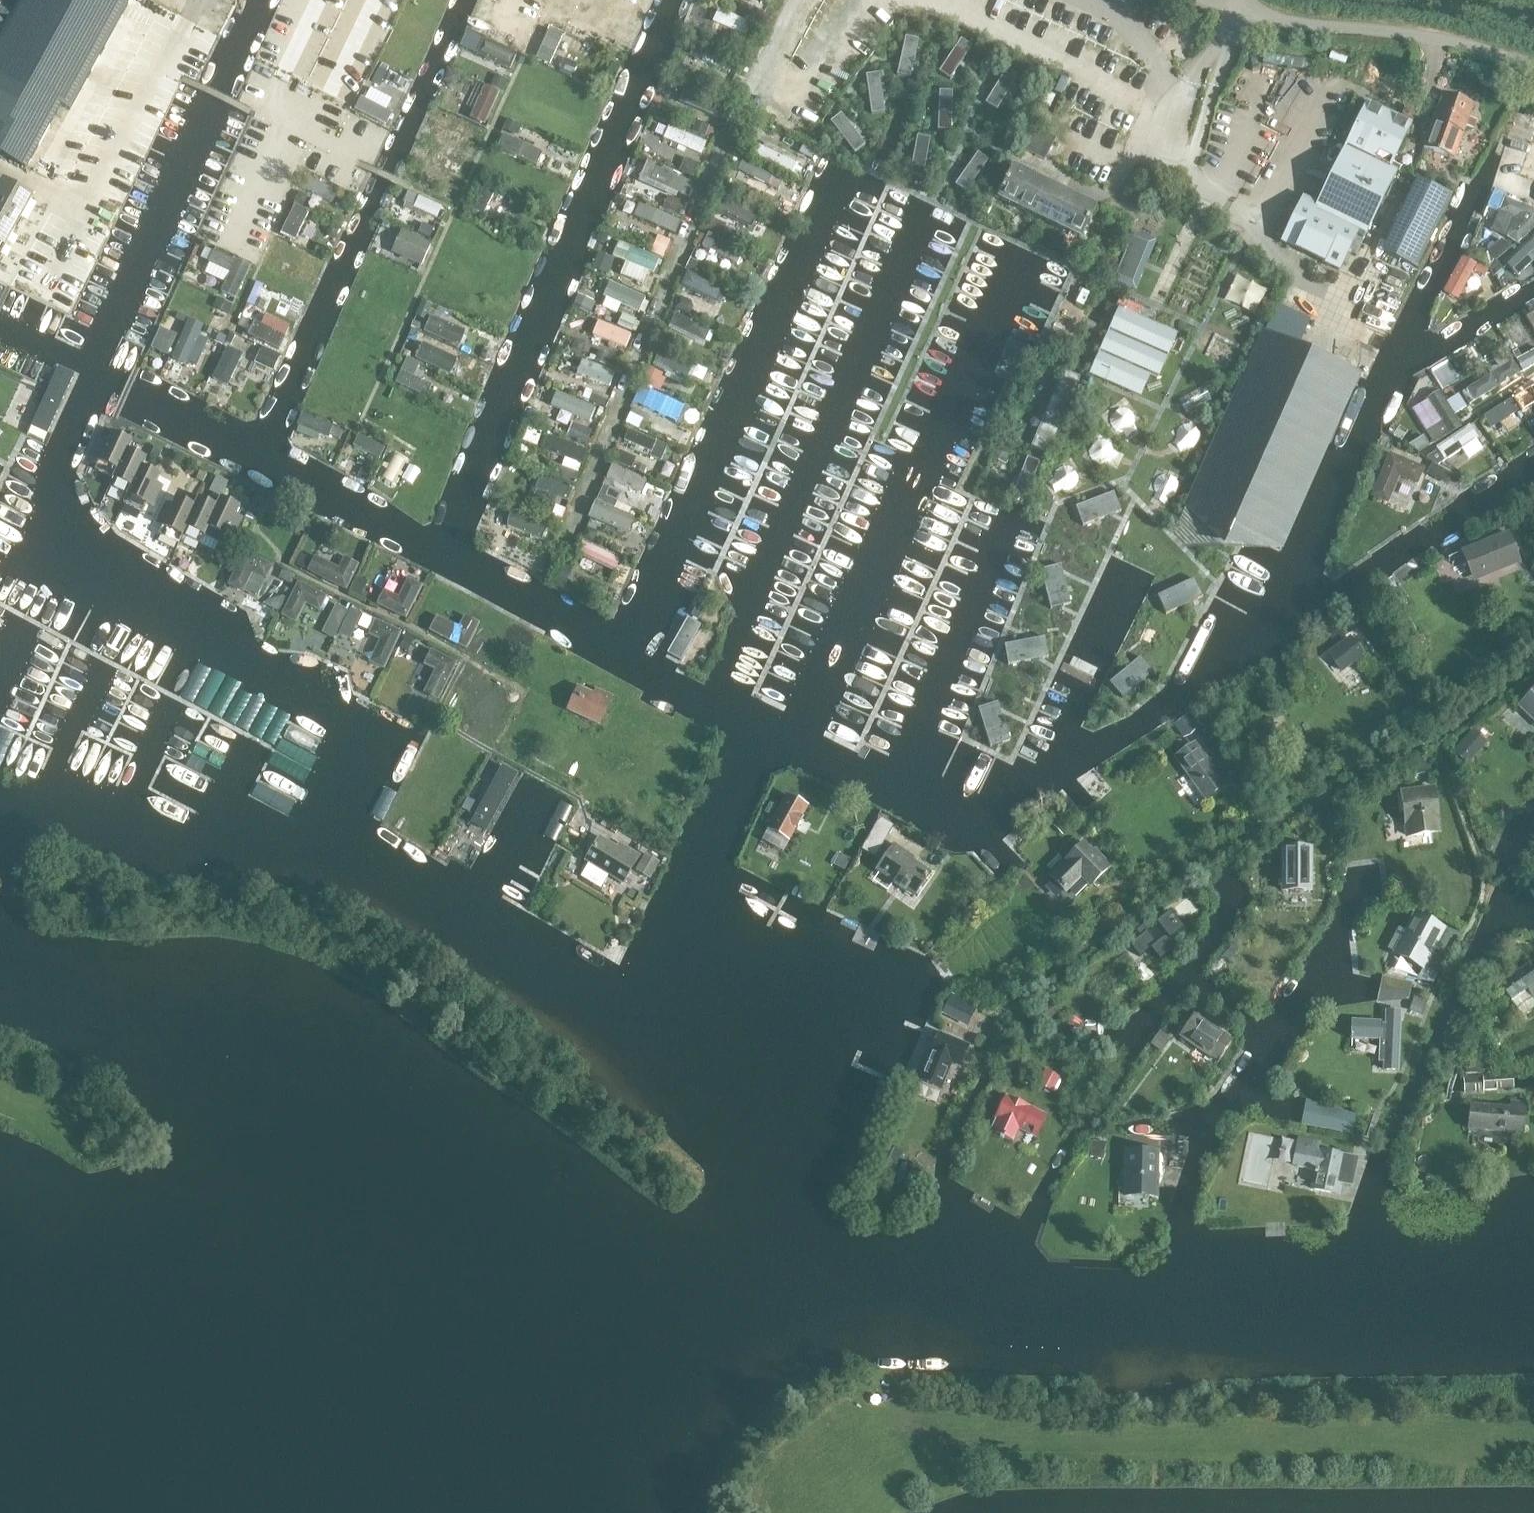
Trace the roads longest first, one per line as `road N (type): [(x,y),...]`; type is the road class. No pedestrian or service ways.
road 1 (unclassified): [(1227,3),(1291,22),(1432,36),(1528,66)]

